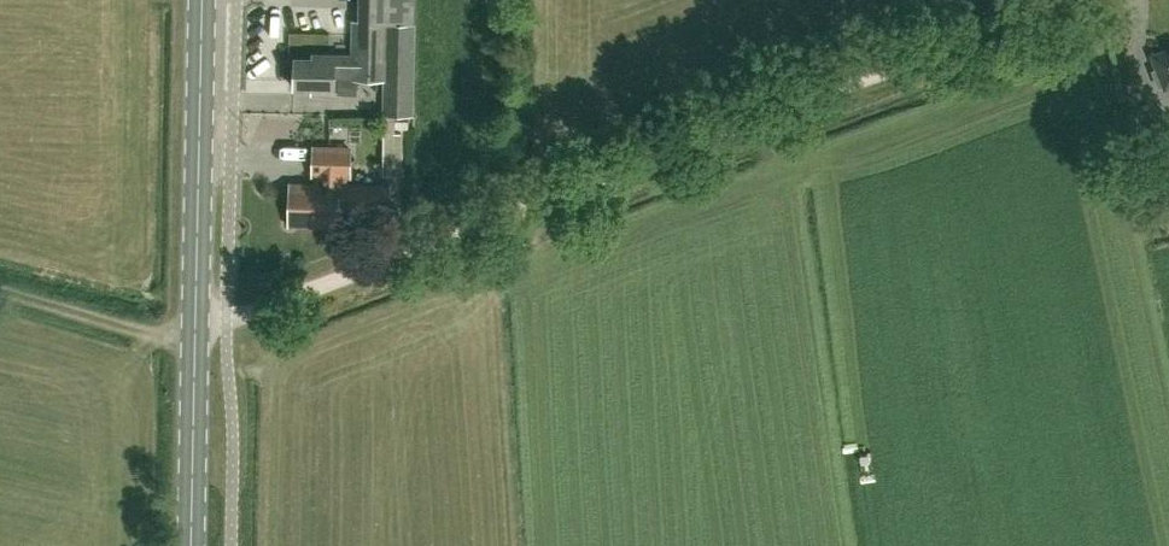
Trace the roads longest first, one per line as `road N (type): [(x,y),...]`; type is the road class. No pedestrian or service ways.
road 1 (track): [(0,292),(163,334),(199,333),(1062,0)]
road 2 (secondary): [(196,545),(206,0)]

